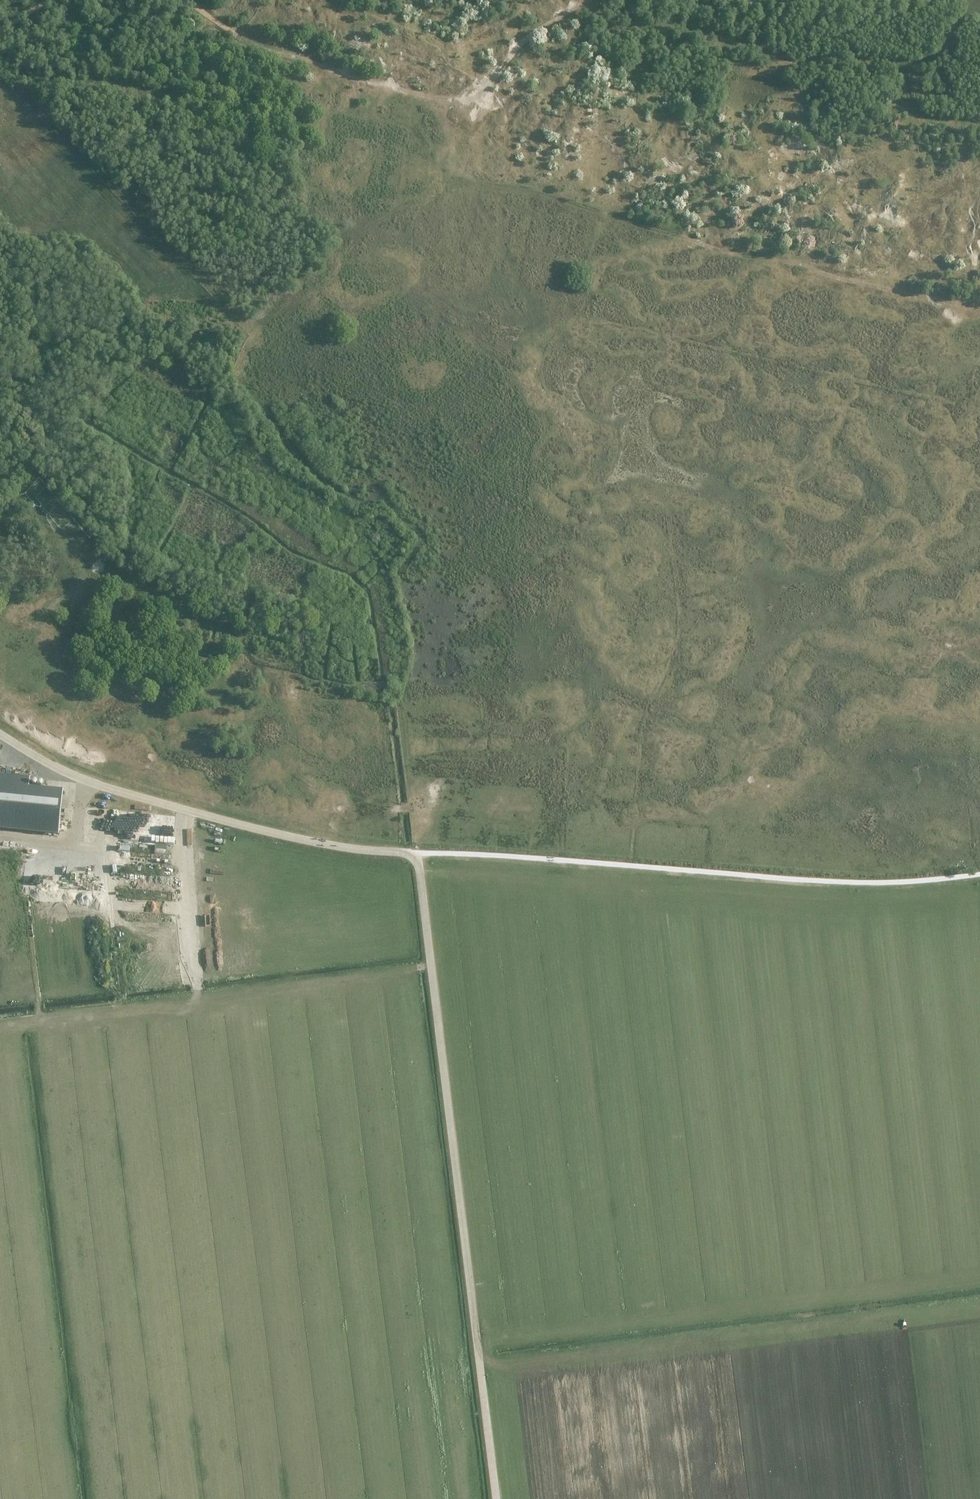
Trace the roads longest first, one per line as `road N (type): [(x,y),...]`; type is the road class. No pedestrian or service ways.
road 1 (unclassified): [(497,1498),(418,865),(410,853)]
road 2 (unclassified): [(0,732),(88,779),(184,808),(330,845),(410,853)]

